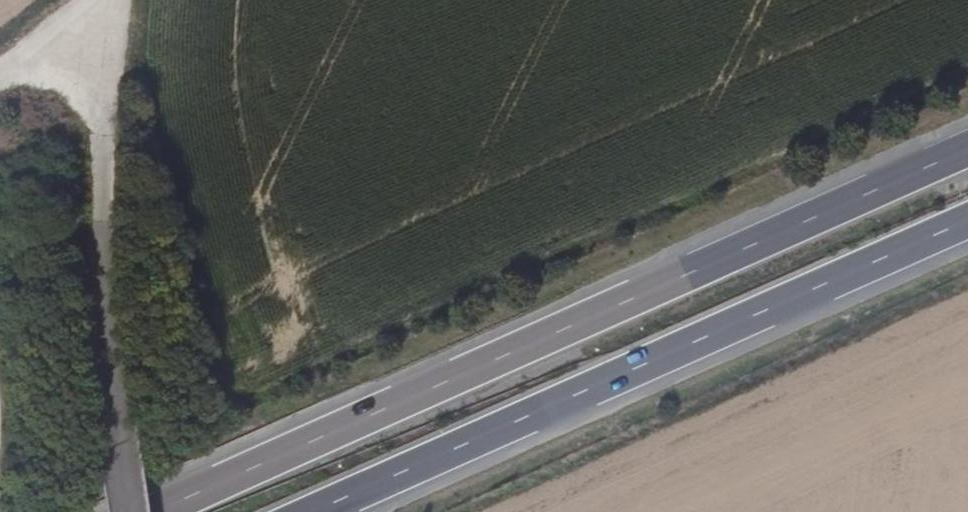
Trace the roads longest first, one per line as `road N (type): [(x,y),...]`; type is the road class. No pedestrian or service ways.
road 1 (trunk): [(967,151),(172,511)]
road 2 (trunk): [(309,511),(967,215)]

